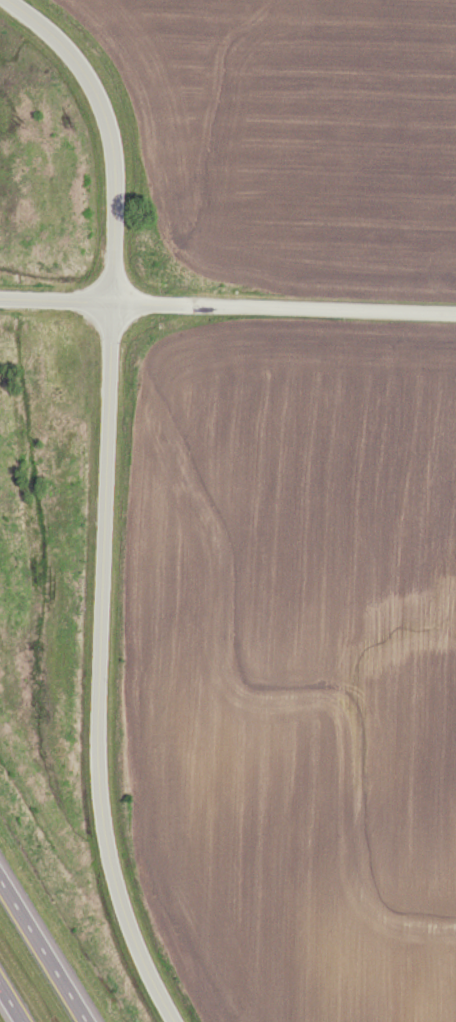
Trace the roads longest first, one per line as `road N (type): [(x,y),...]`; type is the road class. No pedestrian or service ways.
road 1 (residential): [(176,1021),(116,920),(91,829),(112,149),(91,88),(67,52),(3,0)]
road 2 (residential): [(455,316),(0,300)]
road 3 (motorway): [(86,1021),(0,879)]

